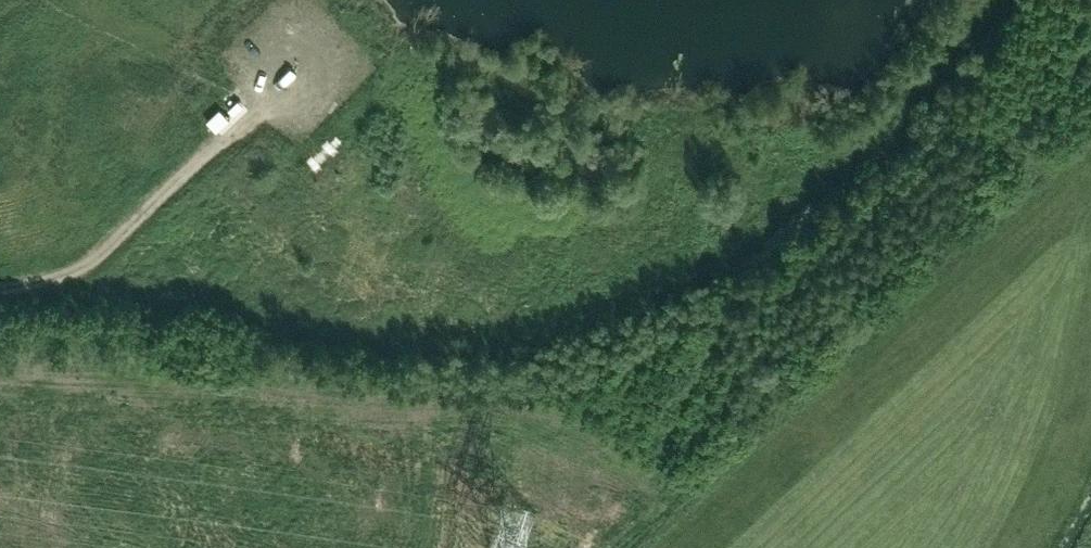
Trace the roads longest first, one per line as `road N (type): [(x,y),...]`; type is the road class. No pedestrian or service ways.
road 1 (track): [(0,292),(61,283),(86,270),(239,129)]

